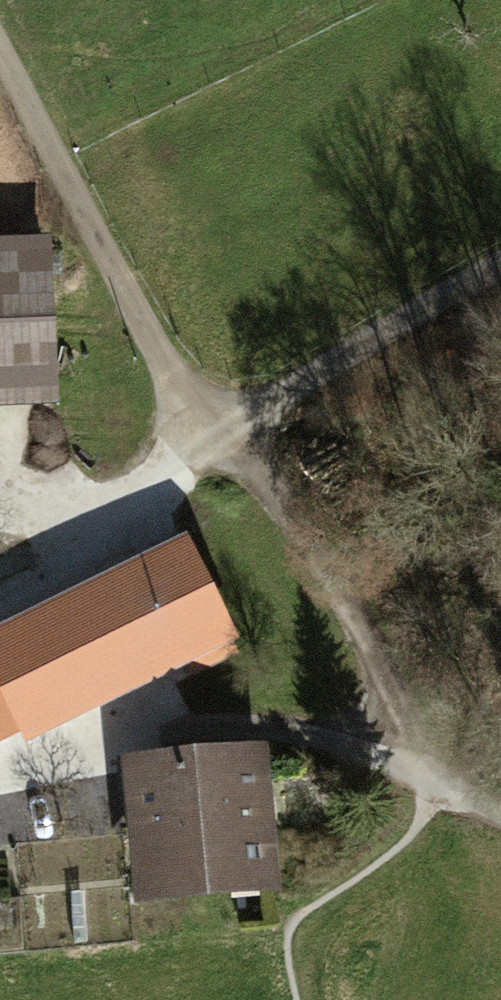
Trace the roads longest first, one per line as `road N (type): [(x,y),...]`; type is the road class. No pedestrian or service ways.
road 1 (track): [(0,44),(207,438)]
road 2 (track): [(207,438),(370,643),(435,788)]
road 3 (track): [(500,264),(207,438)]
road 4 (track): [(207,438),(0,587)]

